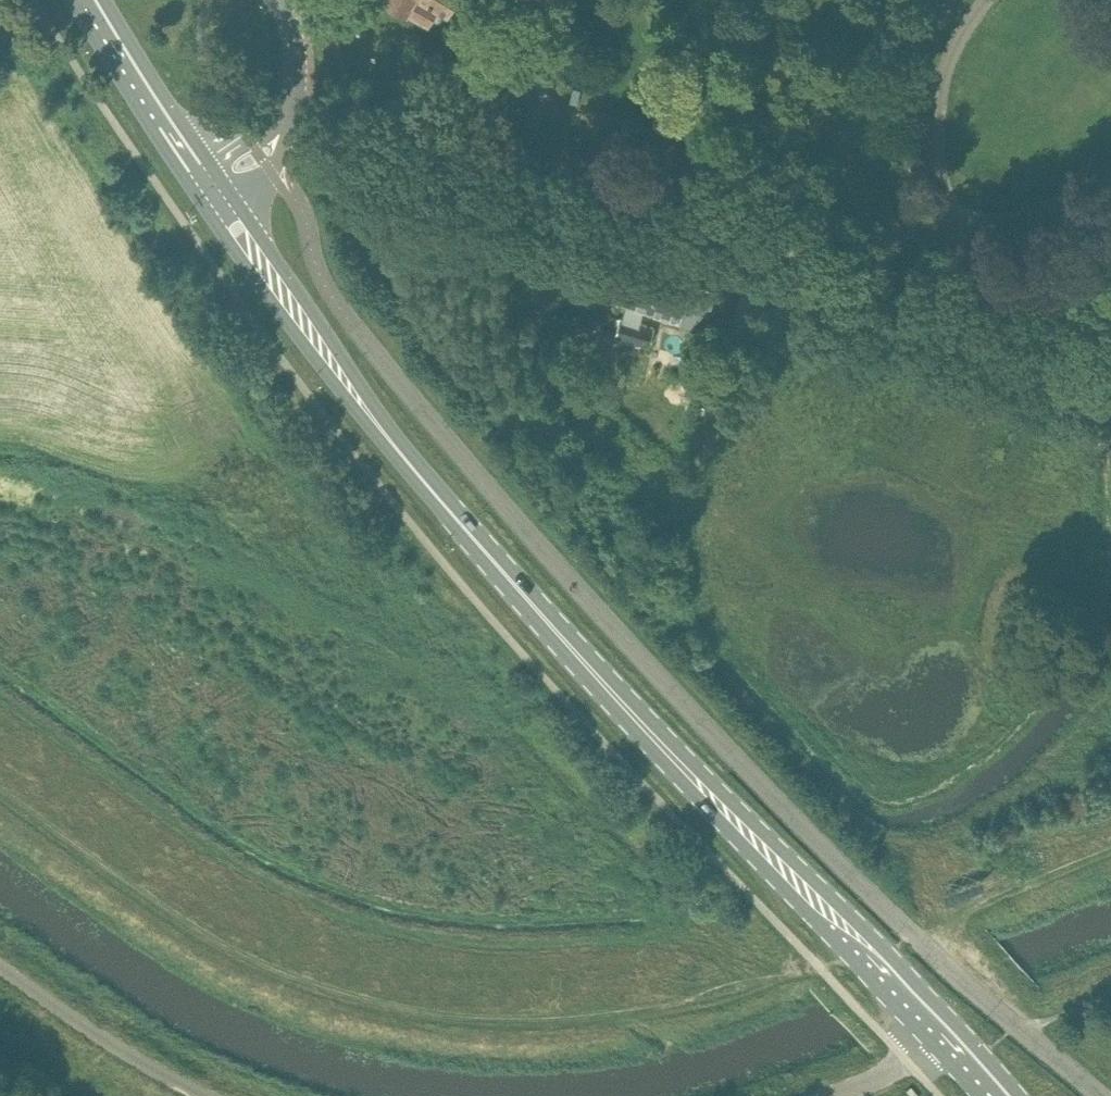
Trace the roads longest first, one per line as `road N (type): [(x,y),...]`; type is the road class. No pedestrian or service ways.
road 1 (secondary): [(996,1095),(871,951),(693,778),(439,494),(209,189)]
road 2 (residential): [(1110,359),(525,189),(280,128)]
road 3 (secondary): [(209,189),(92,0)]
road 4 (unclassified): [(280,128),(296,56),(292,28),(274,0)]
road 5 (unclassified): [(1093,1095),(998,1010)]

